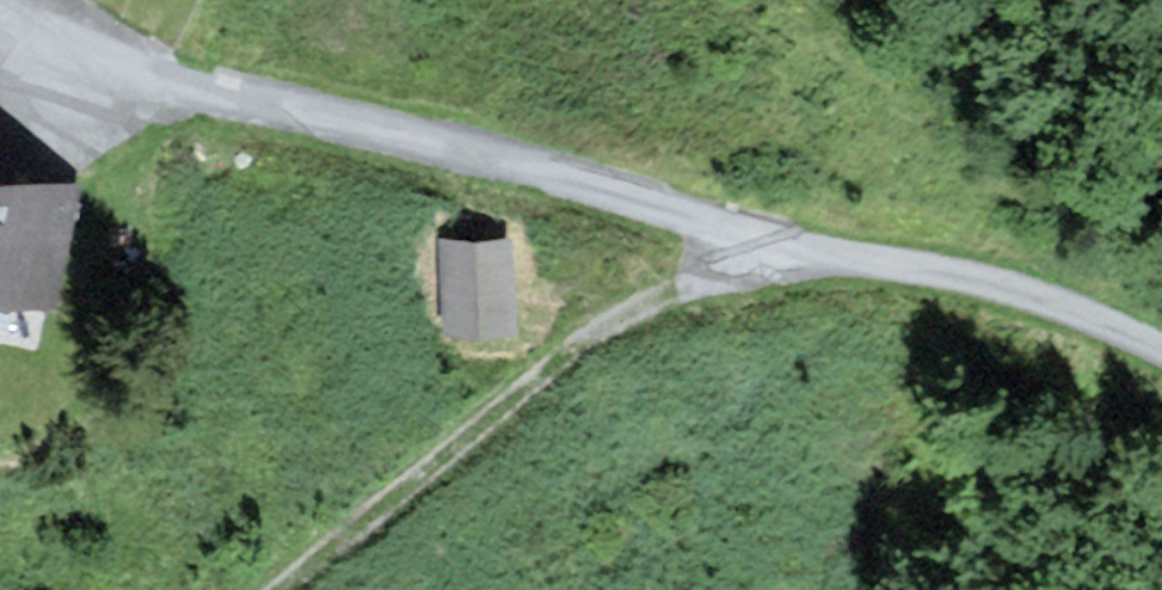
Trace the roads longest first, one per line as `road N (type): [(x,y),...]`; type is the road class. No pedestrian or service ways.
road 1 (residential): [(0,14),(179,88),(423,139),(767,241),(1034,296),(1161,351)]
road 2 (track): [(266,589),(538,374),(644,301),(704,289),(722,275),(745,234)]

